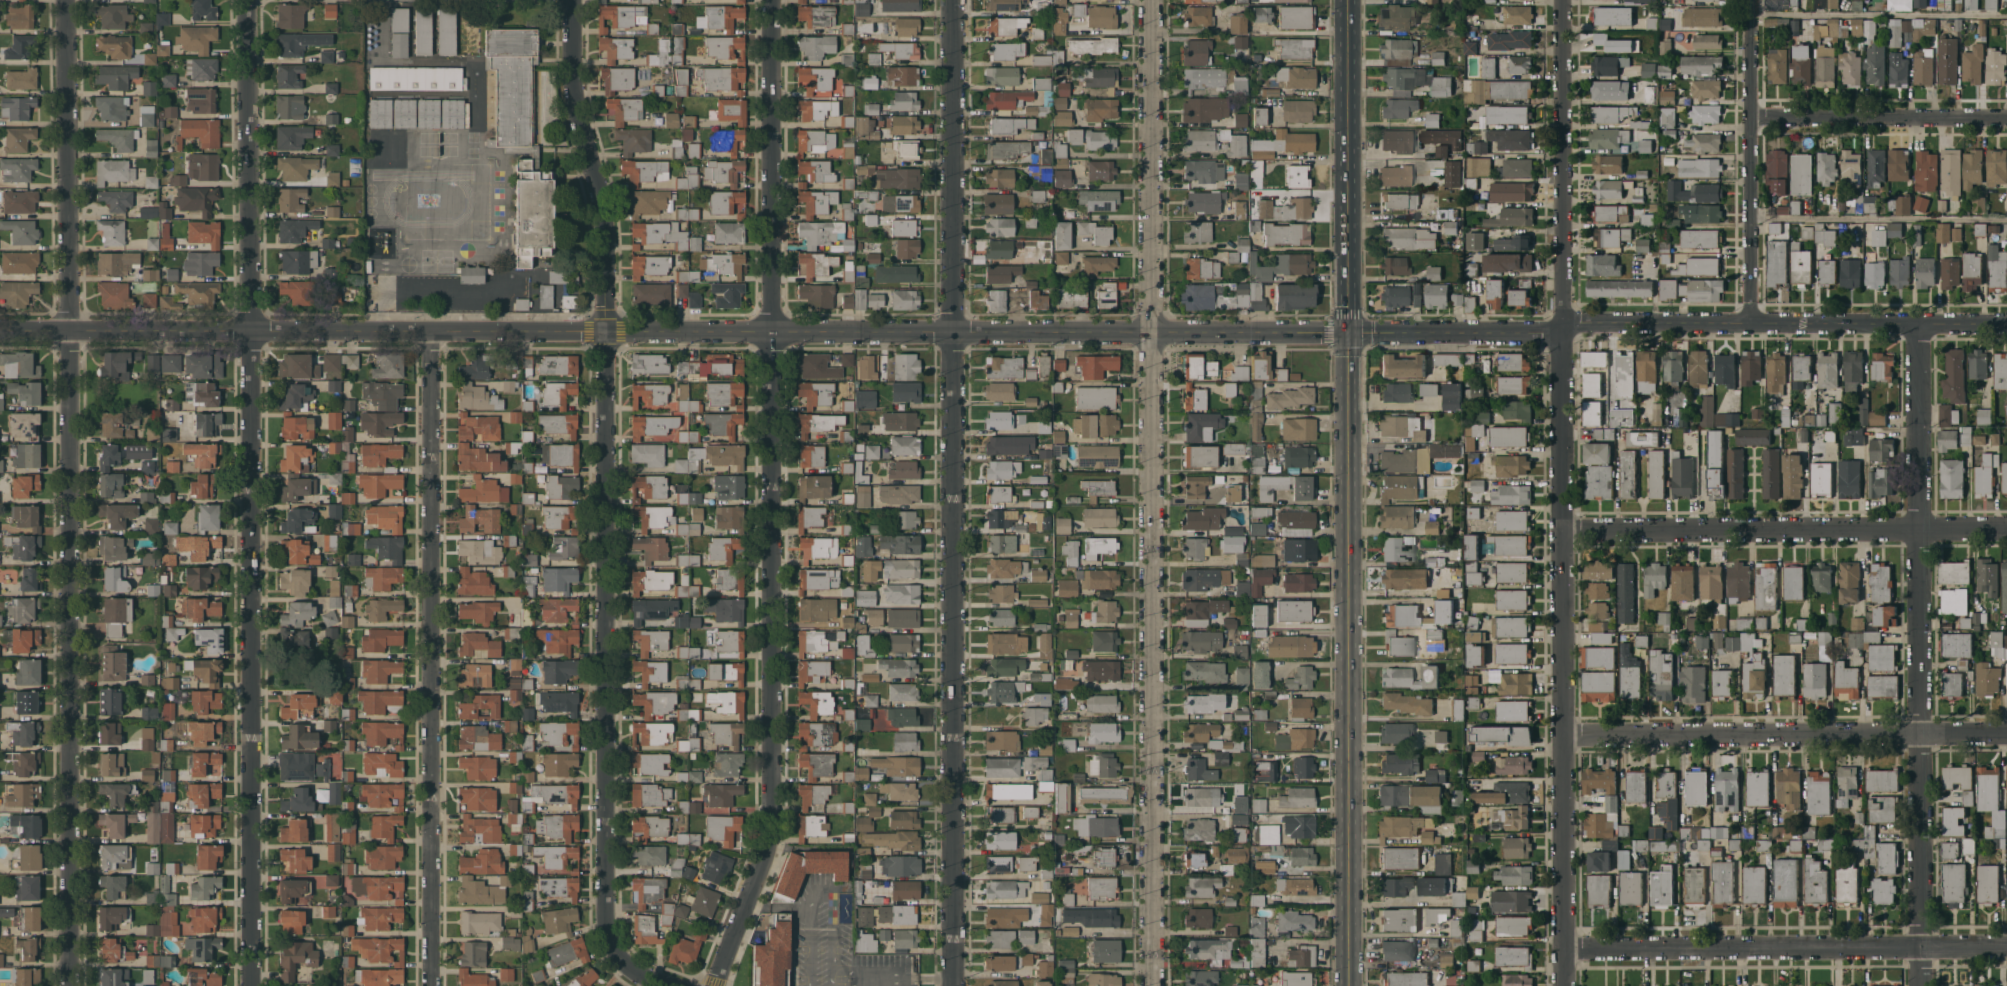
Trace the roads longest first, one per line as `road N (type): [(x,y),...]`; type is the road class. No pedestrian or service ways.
road 1 (tertiary): [(2006,325),(0,331)]
road 2 (residential): [(572,0),(575,92),(605,234),(610,918),(616,950),(670,985)]
road 3 (residential): [(775,0),(771,829),(713,985)]
road 4 (residential): [(1150,0),(1152,985)]
road 5 (residential): [(247,0),(249,985)]
road 6 (secondary): [(1348,0),(1349,985)]
road 7 (residential): [(952,0),(952,985)]
road 8 (residential): [(68,0),(68,985)]
road 9 (residential): [(1560,0),(1560,985)]
road 10 (residential): [(1921,325),(1919,985)]
road 11 (residential): [(430,330),(429,985)]
road 12 (residential): [(2006,946),(1560,947)]
road 13 (residential): [(2006,734),(1560,735)]
road 14 (residential): [(2006,528),(1560,528)]
road 15 (residential): [(1751,0),(1750,324)]
road 16 (residential): [(2006,117),(1751,116)]

